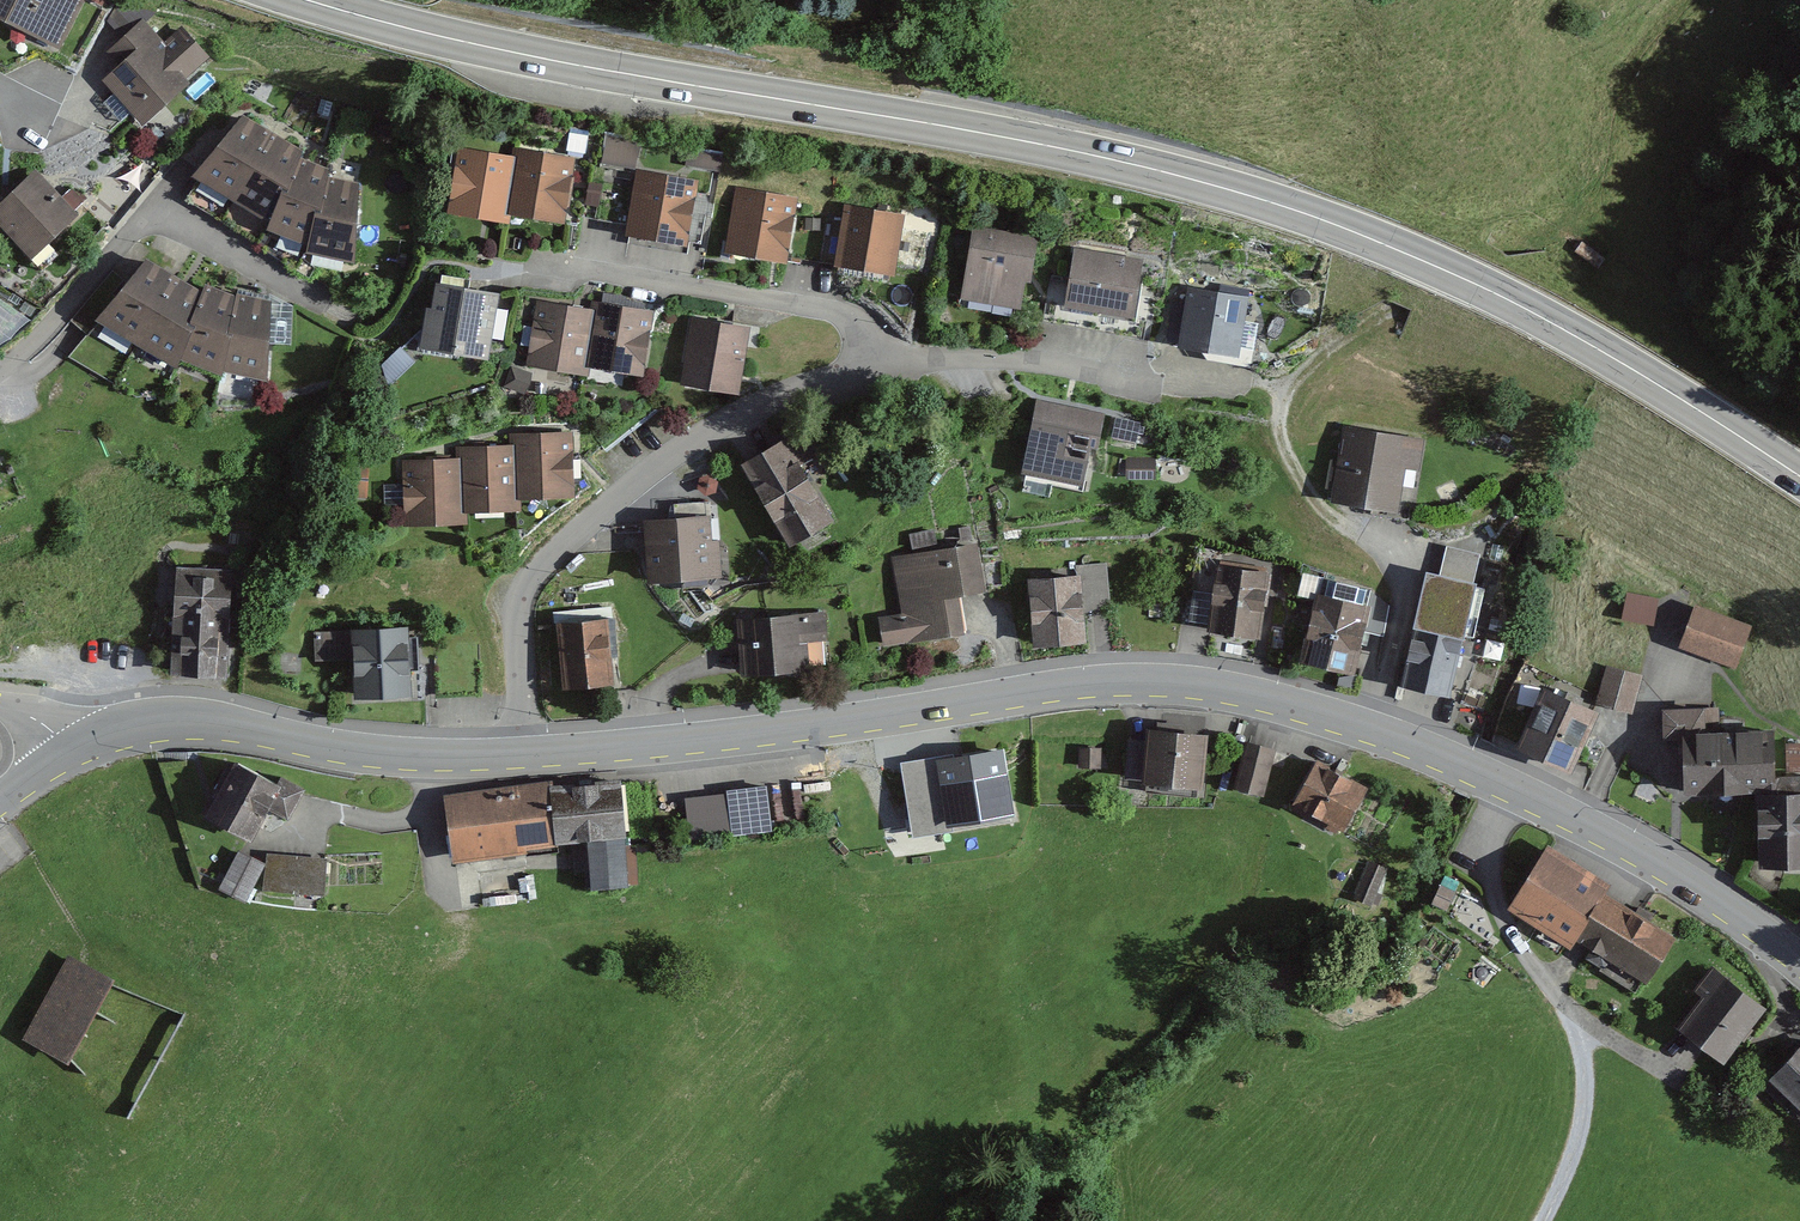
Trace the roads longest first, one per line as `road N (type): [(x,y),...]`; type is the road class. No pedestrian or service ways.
road 1 (trunk): [(302,0),(535,58),(1165,173),(1298,212),(1436,265),(1563,327),(1799,476)]
road 2 (secondary): [(525,756),(814,728),(1083,684),(1246,693),(1414,746),(1579,820),(1710,895),(1799,962)]
road 3 (residential): [(525,756),(511,605),(525,576),(707,429),(807,385),(869,370)]
road 4 (secondary): [(74,750),(135,724),(182,719),(378,755),(525,756)]
road 5 (residential): [(869,370),(858,337),(821,308),(541,265),(500,269)]
road 6 (residential): [(869,370),(1000,358),(1151,390),(1218,393)]
road 7 (residential): [(0,384),(161,208)]

